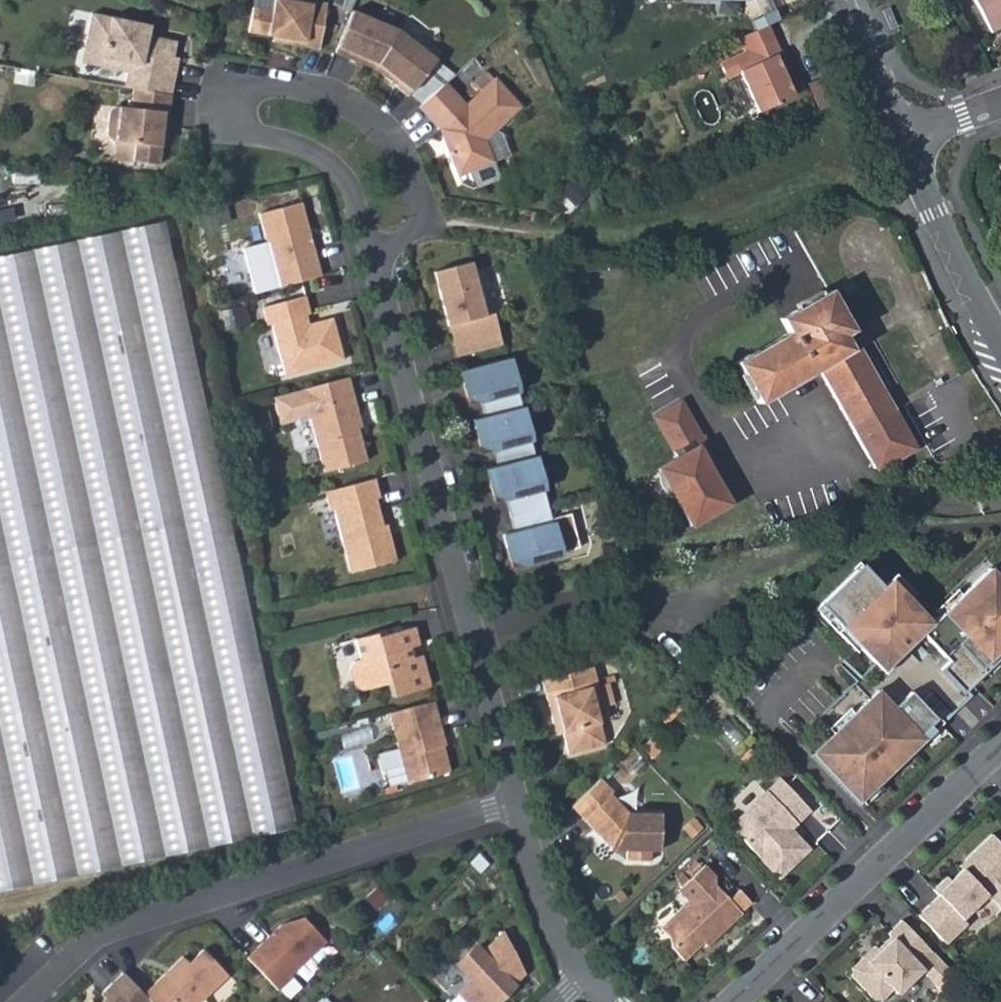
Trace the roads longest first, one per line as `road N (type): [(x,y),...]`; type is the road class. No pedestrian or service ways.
road 1 (residential): [(372,247),(356,200),(327,164),(235,128),(240,86),(261,79),(329,91),(388,131),(408,159),(424,220),(402,241)]
road 2 (residential): [(32,1001),(98,942),(515,806)]
road 3 (residential): [(372,247),(472,641)]
road 4 (residential): [(1000,749),(732,1001)]
road 5 (tertiary): [(903,140),(1000,340)]
road 6 (residential): [(472,641),(579,604),(686,611)]
road 7 (residential): [(515,806),(552,928),(587,977)]
road 8 (residential): [(472,641),(515,806)]
road 9 (tertiary): [(841,0),(903,140)]

